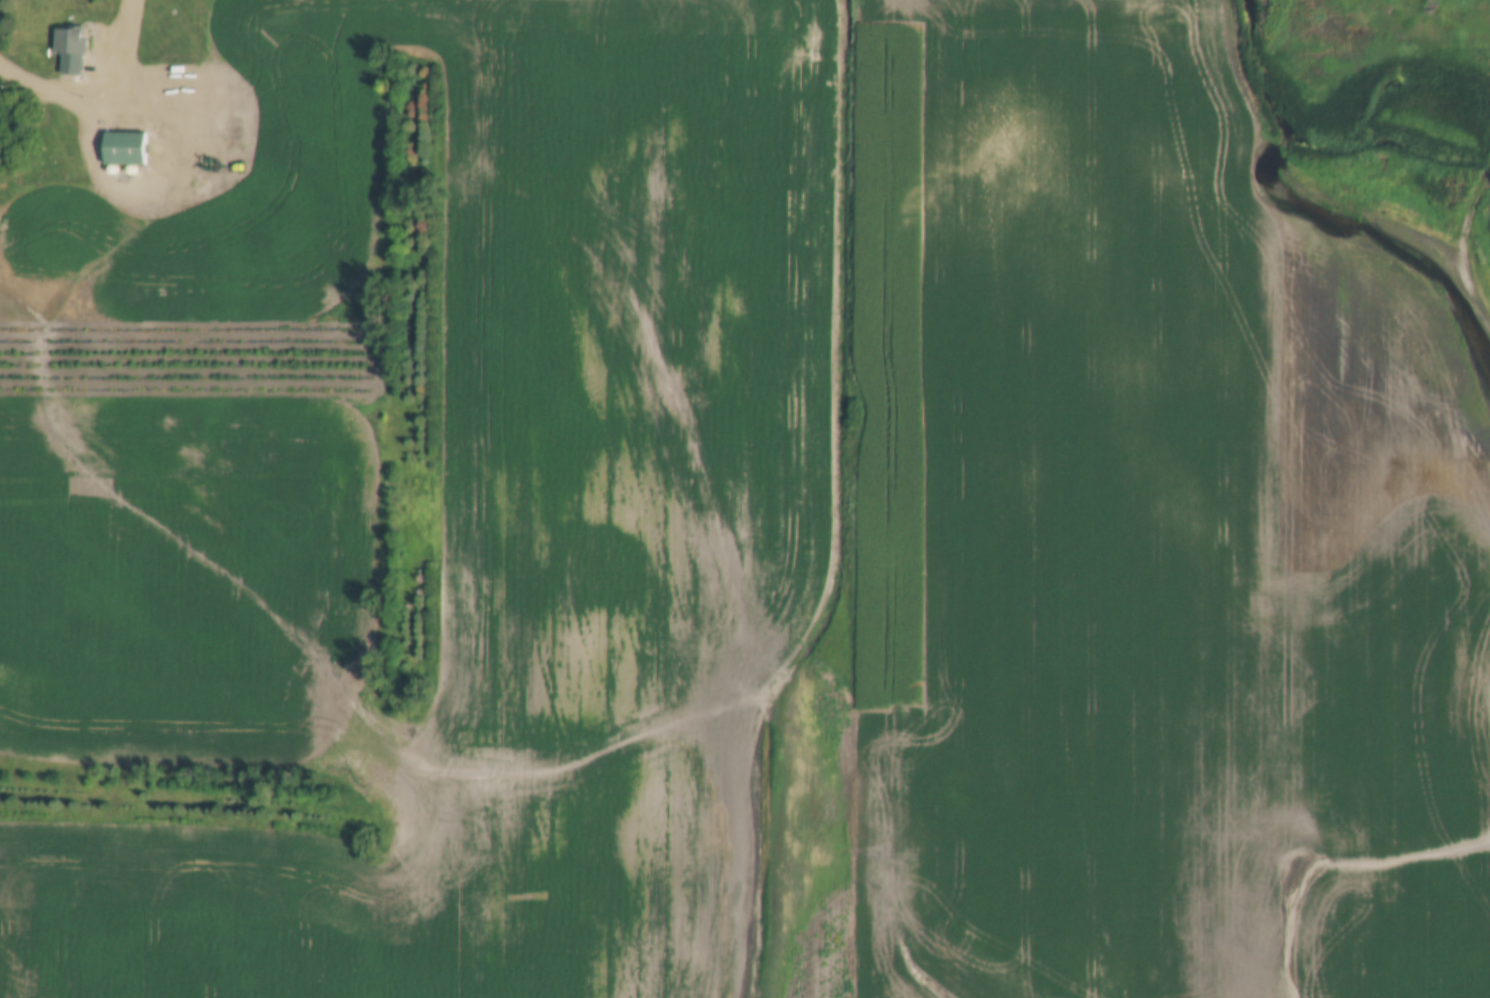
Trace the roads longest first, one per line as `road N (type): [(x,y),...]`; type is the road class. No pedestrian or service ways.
road 1 (track): [(387,726),(417,765),(442,774),(527,775),(575,766),(773,685),(815,648),(842,583),(856,0)]
road 2 (track): [(0,287),(36,301),(81,278),(149,224),(166,157),(240,166),(254,184),(345,189),(348,11),(216,10),(221,98),(218,112),(204,120),(164,116),(111,82)]
road 3 (track): [(1489,322),(1472,296),(1467,248),(1489,184)]

